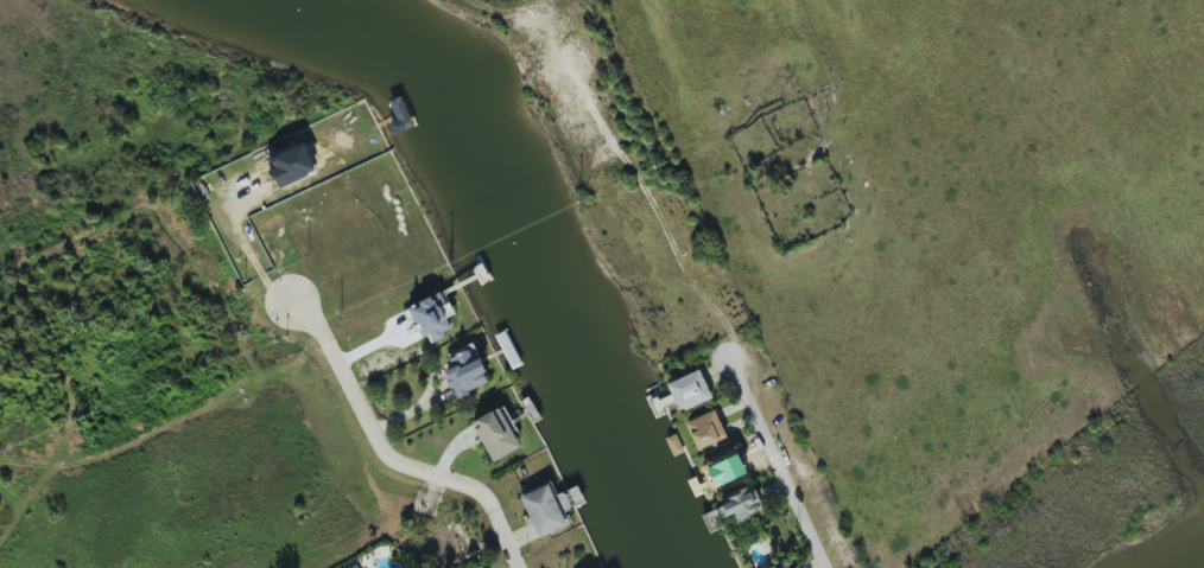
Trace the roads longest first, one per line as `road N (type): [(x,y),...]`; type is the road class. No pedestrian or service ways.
road 1 (track): [(731,362),(735,338),(689,277),(652,196),(608,139),(545,25),(545,0)]
road 2 (residential): [(523,567),(483,494),(398,466),(323,330),(293,302)]
road 3 (residential): [(826,567),(731,362)]

